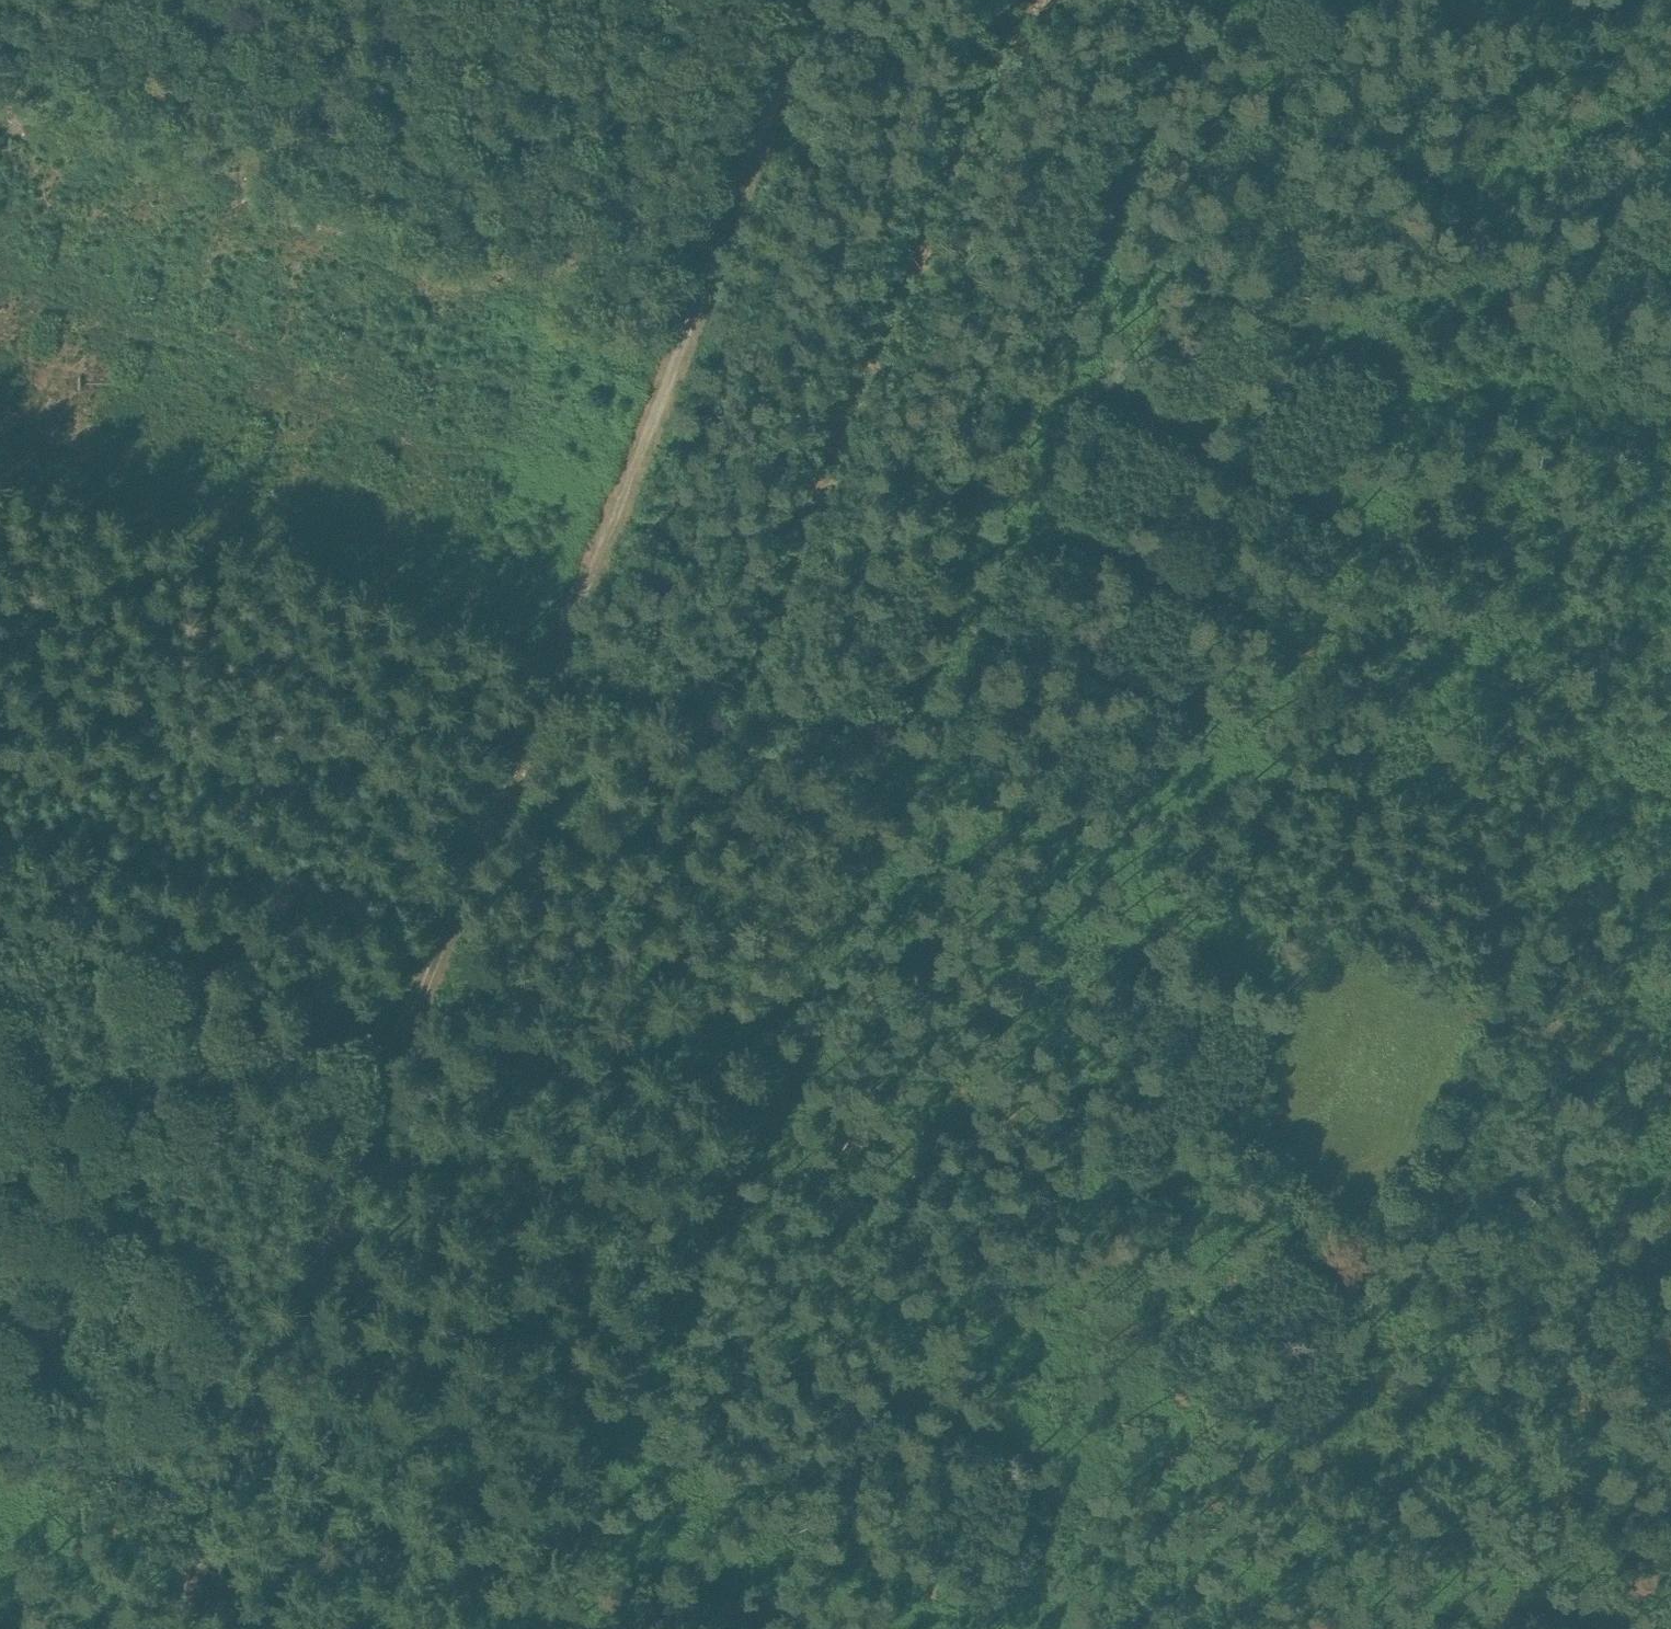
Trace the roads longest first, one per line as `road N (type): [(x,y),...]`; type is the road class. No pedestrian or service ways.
road 1 (track): [(176,1628),(540,670),(811,0)]
road 2 (track): [(540,670),(1670,1101)]

